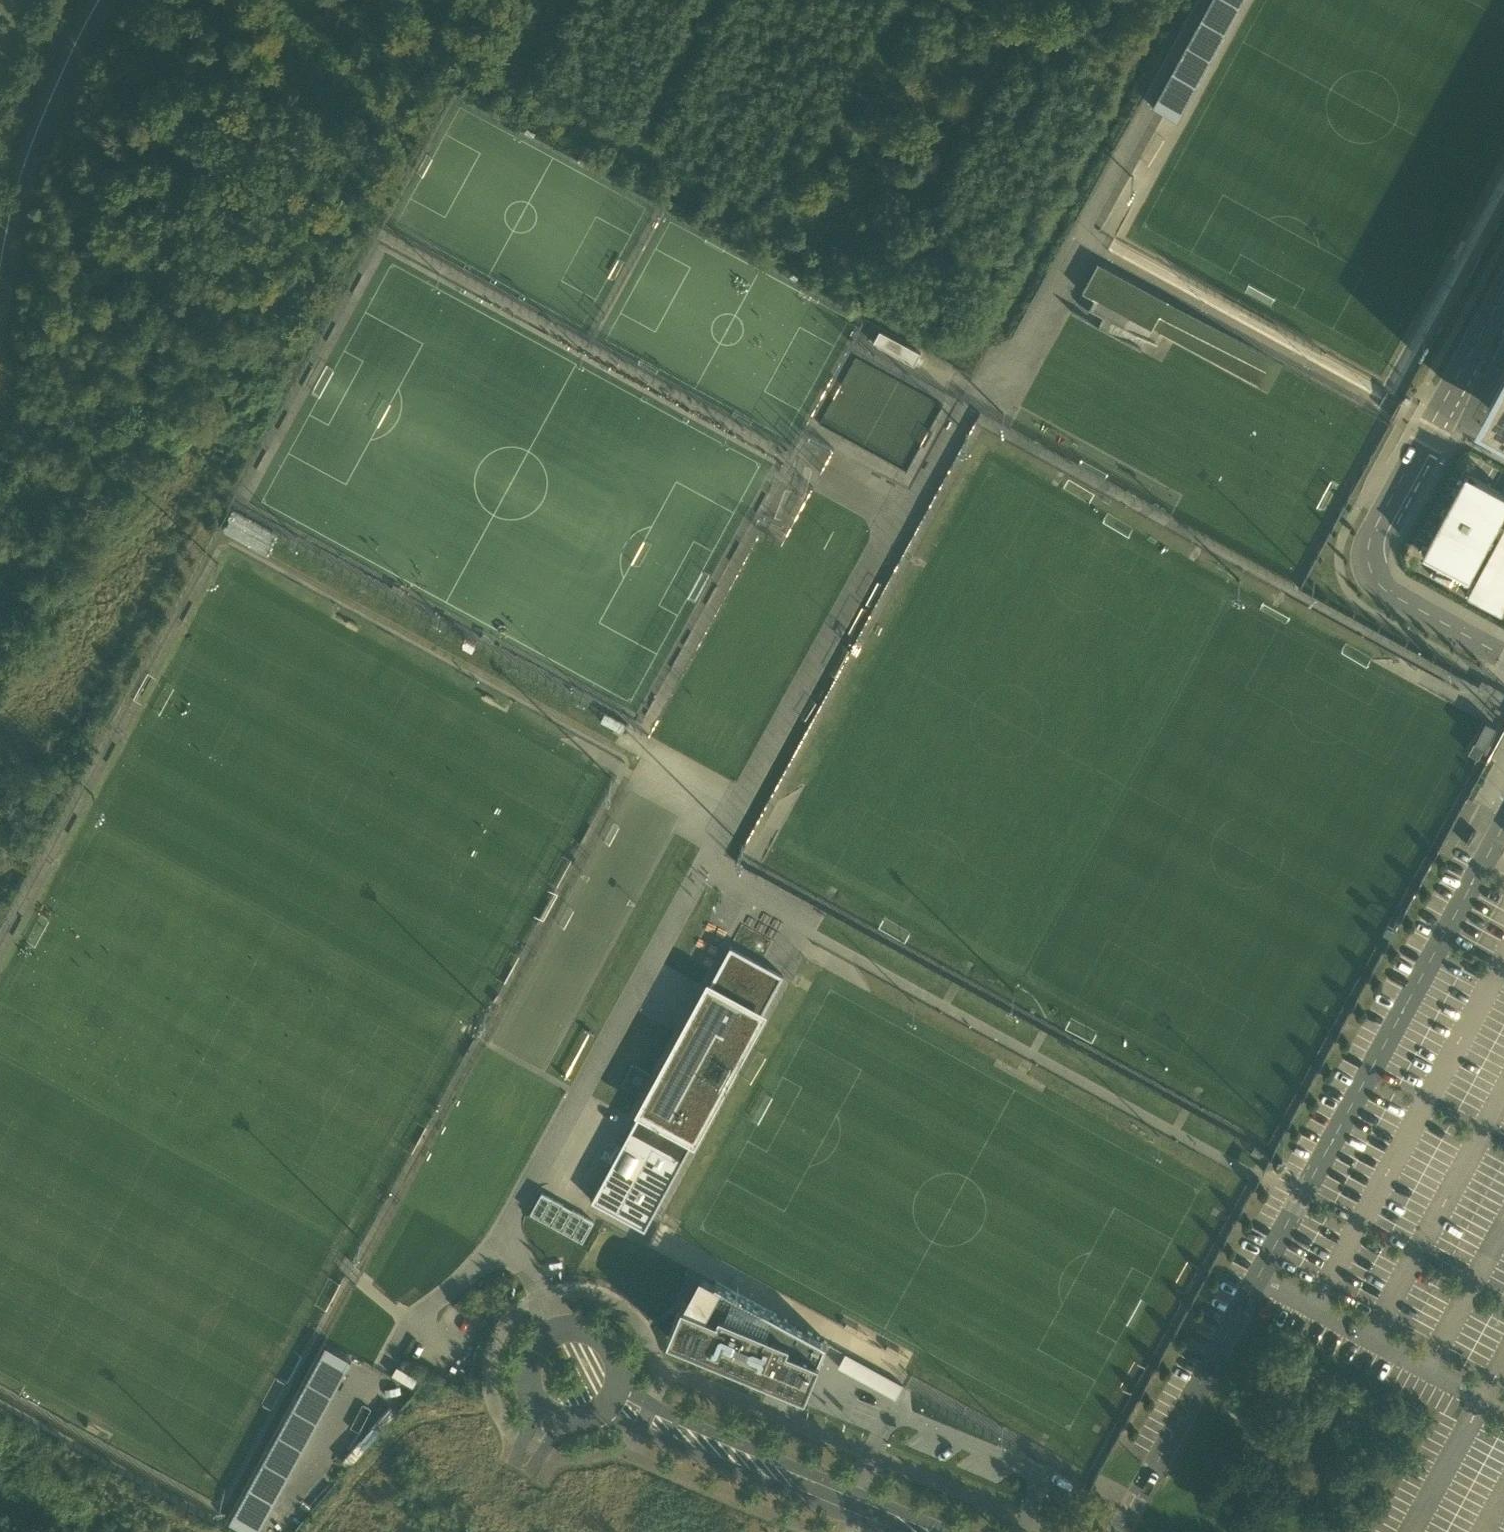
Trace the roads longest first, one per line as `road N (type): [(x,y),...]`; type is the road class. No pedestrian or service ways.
road 1 (unclassified): [(956,1531),(653,1406),(624,1378)]
road 2 (unclassified): [(604,1411),(886,1531)]
road 3 (unclassified): [(624,1378),(617,1348),(592,1330),(560,1332),(540,1352),(534,1378),(549,1406),(578,1418),(604,1411)]

